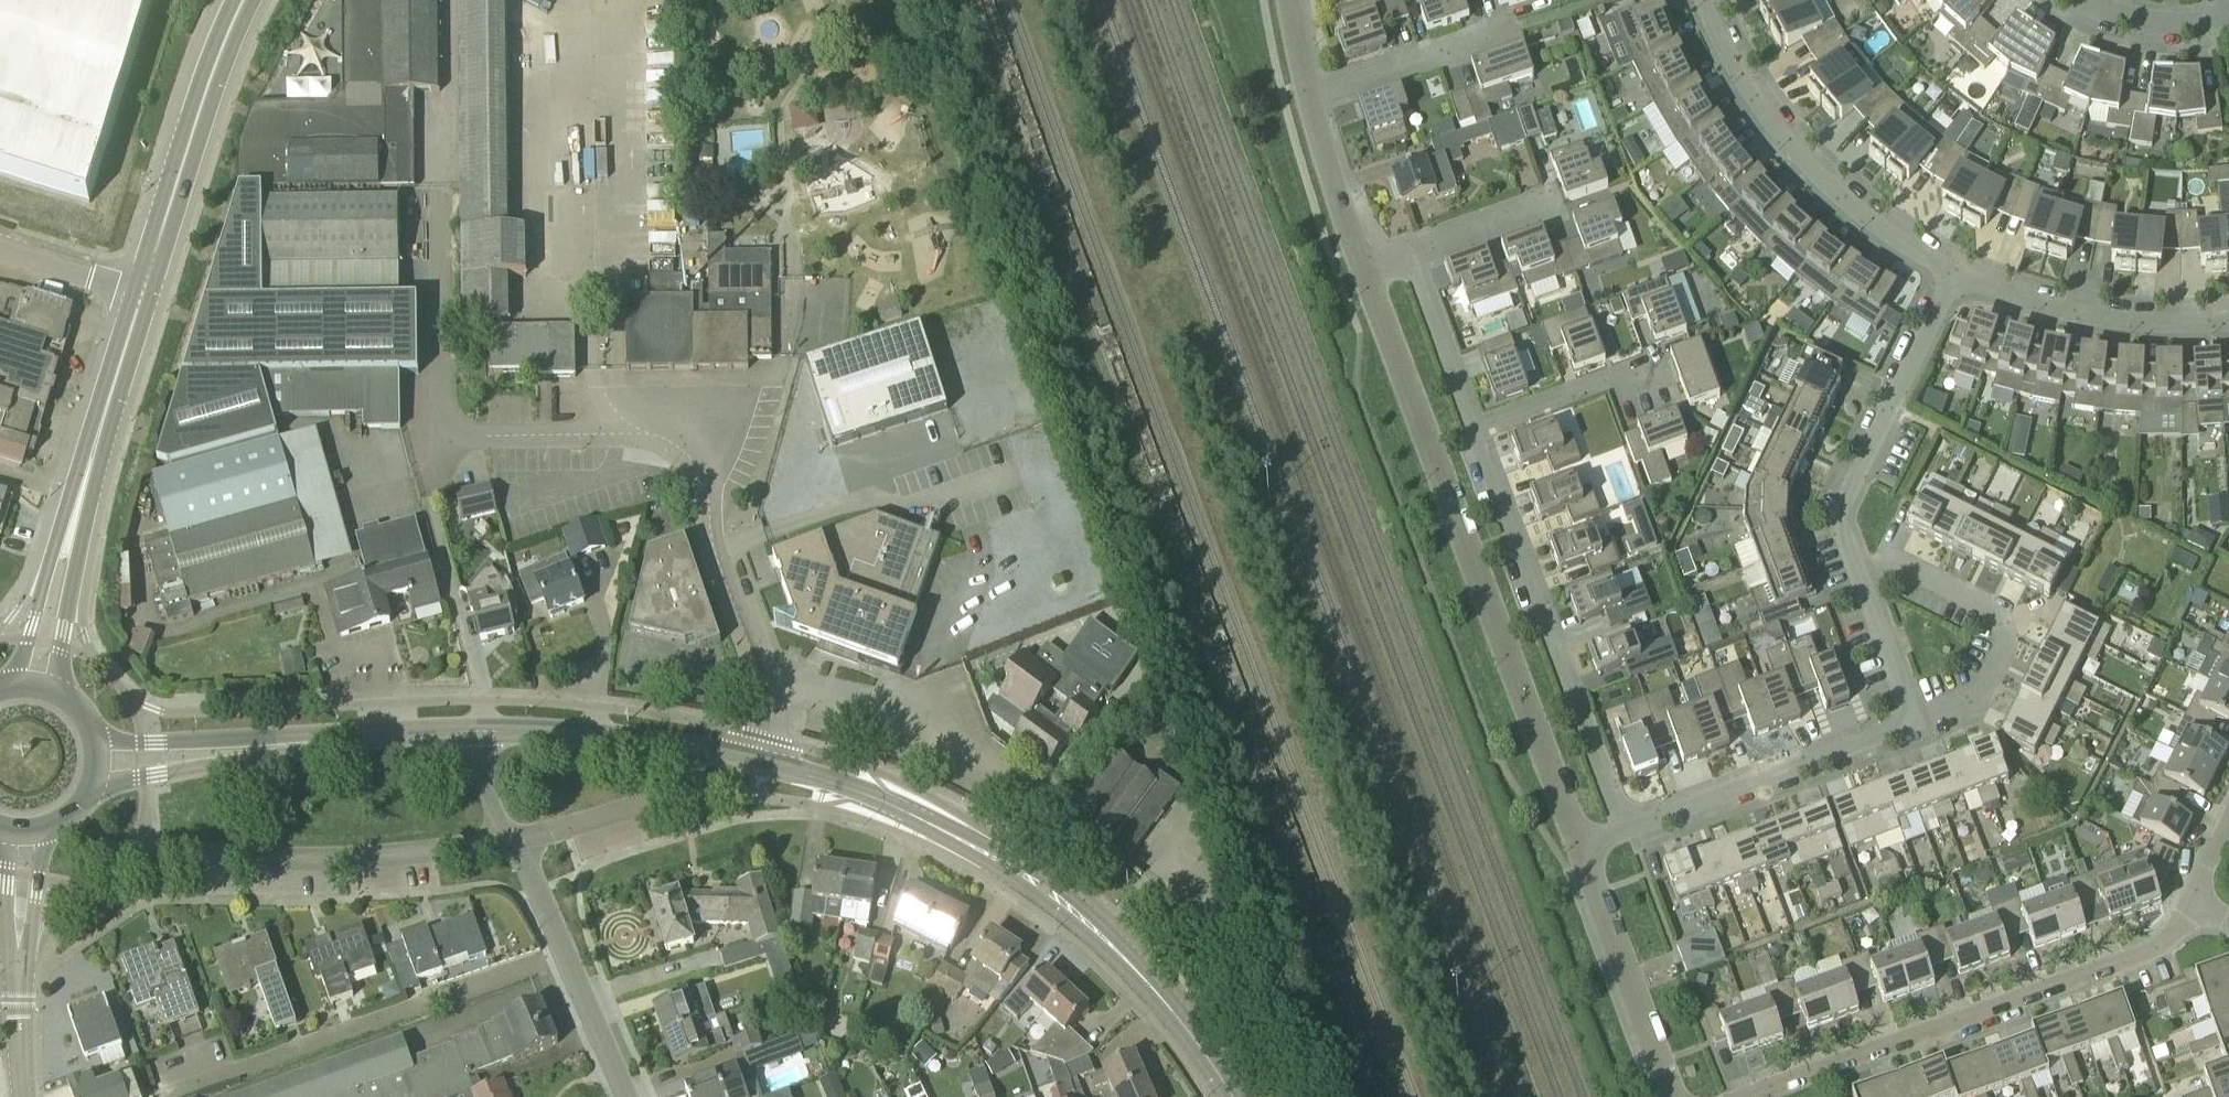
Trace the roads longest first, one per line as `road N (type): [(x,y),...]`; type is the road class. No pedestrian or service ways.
road 1 (residential): [(1581,852),(1367,275)]
road 2 (tertiary): [(1232,1096),(1165,1002),(1064,906),(952,838),(764,764)]
road 3 (residential): [(764,764),(773,705),(727,574),(708,466),(692,447),(674,437),(466,443)]
road 4 (residential): [(1747,1096),(2152,953),(2195,900)]
road 5 (residential): [(1624,836),(1478,426)]
road 6 (residential): [(1956,276),(1848,197),(1792,142),(1738,66),(1707,0)]
road 7 (residential): [(1864,576),(1844,514),(1956,276)]
road 8 (residential): [(186,852),(355,859),(509,840)]
road 9 (residential): [(1920,734),(1971,713),(2003,656),(1996,613),(1901,559),(1864,576)]
road 10 (residential): [(1624,836),(1920,734)]
road 11 (tertiary): [(143,291),(242,0)]
road 12 (tertiary): [(764,764),(593,735),(479,730)]
road 13 (residential): [(626,1096),(509,840)]
road 14 (residential): [(2228,316),(2100,314),(1956,276)]
road 15 (residential): [(1673,1096),(1581,852)]
road 16 (residential): [(466,443),(451,433),(444,414),(443,192)]
road 17 (tertiary): [(91,456),(6,687)]
road 18 (tertiary): [(59,694),(91,456)]
road 19 (tertiary): [(92,782),(324,741)]
road 20 (tertiary): [(324,741),(93,738)]
road 21 (residential): [(1309,96),(1526,29)]
road 22 (residential): [(509,840),(705,798)]
road 23 (residential): [(1367,275),(1309,96)]
road 24 (residential): [(15,1010),(48,826)]
road 25 (residential): [(1478,426),(1650,366)]
road 26 (residential): [(1478,426),(1414,258)]
road 27 (residential): [(0,832),(15,1010)]
road 28 (tertiary): [(91,456),(143,291)]
road 29 (residential): [(1920,734),(1864,576)]
road 30 (tertiary): [(479,730),(324,741)]
road 31 (residential): [(1414,258),(1557,206)]
road 32 (residential): [(2228,19),(2143,26),(2082,0)]
road 33 (unclassified): [(0,245),(143,291)]

